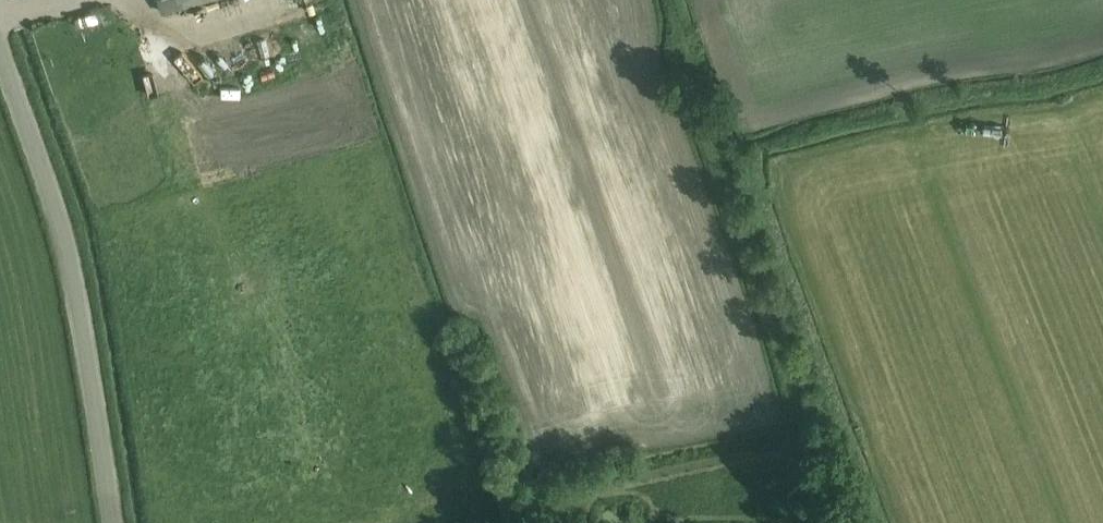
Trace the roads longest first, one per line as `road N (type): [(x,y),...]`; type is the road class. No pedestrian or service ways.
road 1 (unclassified): [(111,522),(70,265),(0,60)]

